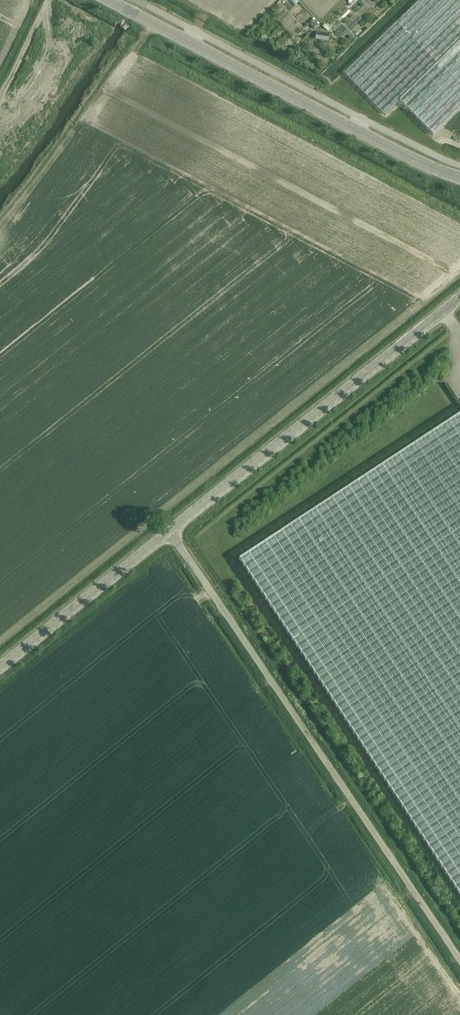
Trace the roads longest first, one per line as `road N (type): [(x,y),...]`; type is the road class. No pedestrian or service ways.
road 1 (unclassified): [(459,961),(170,532)]
road 2 (tertiary): [(459,179),(108,0)]
road 3 (tertiary): [(170,532),(459,297)]
road 4 (tertiary): [(0,668),(170,532)]

